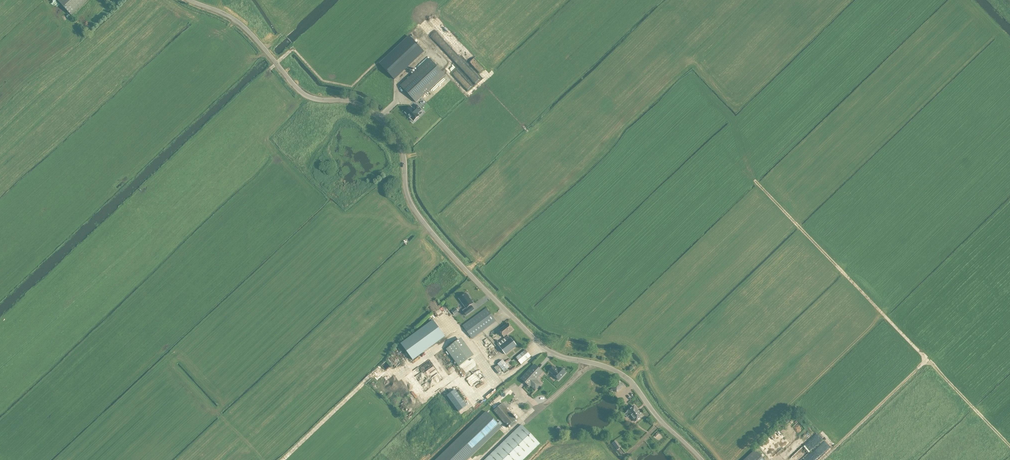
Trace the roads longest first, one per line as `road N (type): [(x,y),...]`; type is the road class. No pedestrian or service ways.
road 1 (tertiary): [(702,459),(627,378),(547,349),(455,259),(412,205),(401,147),(382,121),(354,101),(305,95),(244,26),(190,0)]
road 2 (track): [(528,131),(424,20),(352,86),(323,80),(293,48),(268,71)]

